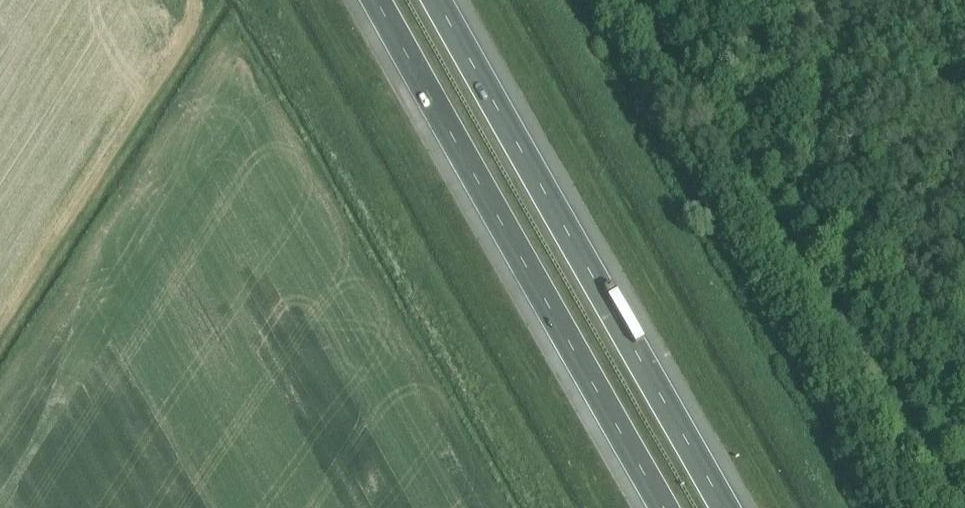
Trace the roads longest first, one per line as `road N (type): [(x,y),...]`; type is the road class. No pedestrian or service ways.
road 1 (track): [(653,0),(964,493)]
road 2 (motorway): [(730,507),(450,0)]
road 3 (motorway): [(388,0),(667,507)]
road 4 (track): [(0,341),(150,110),(193,28),(196,0)]

